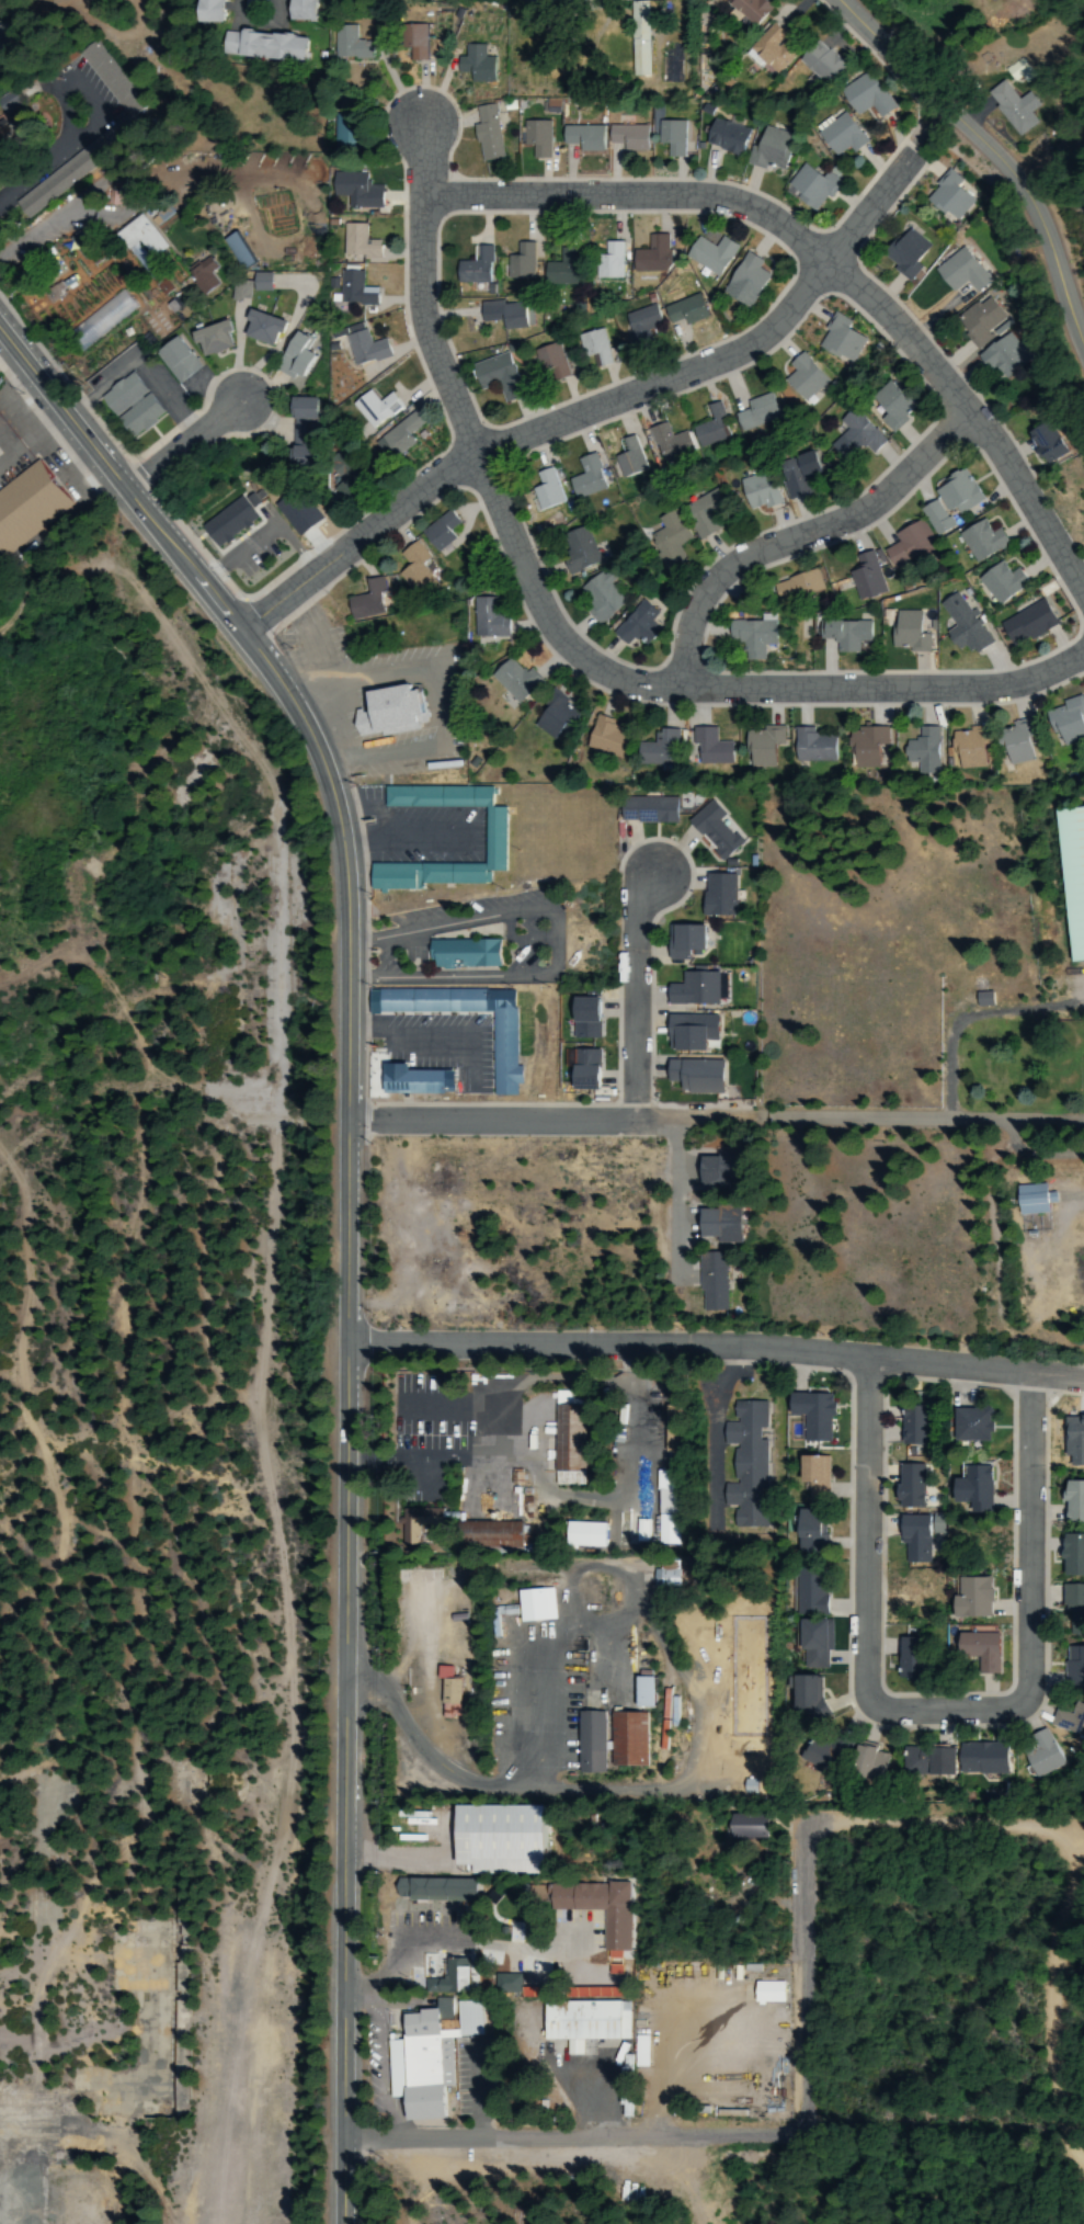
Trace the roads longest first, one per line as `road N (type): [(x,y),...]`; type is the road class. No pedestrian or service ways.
road 1 (secondary): [(337,2223),(346,888),(335,808),(276,687),(135,493),(0,329)]
road 2 (residential): [(417,194),(415,299),(463,457),(561,629),(586,658),(643,685),(909,690),(1026,684),(1083,659)]
road 3 (residential): [(1082,595),(997,452),(911,343),(779,228),(685,197),(417,194)]
road 4 (residential): [(911,156),(825,264),(723,363),(463,457),(235,627)]
road 5 (residential): [(878,1359),(874,1680),(880,1702),(901,1713),(1017,1712),(1030,1700),(1039,1377)]
road 6 (residential): [(344,1341),(733,1348),(1083,1382)]
road 7 (residential): [(640,1588),(706,1709),(703,1760),(681,1791),(554,1792),(469,1777),(423,1741),(379,1666),(341,1639)]
road 8 (residential): [(1057,1892),(1077,1854),(1049,1825),(841,1824),(820,1830),(813,2130)]
road 9 (residential): [(813,2130),(634,2142),(341,2133)]
road 10 (residential): [(1083,351),(1045,230),(1018,180),(841,0)]
road 11 (residential): [(968,417),(881,503),(732,571),(698,624),(692,689)]
road 12 (residential): [(749,1124),(345,1121)]
road 13 (residential): [(813,2130),(1057,1892)]
road 14 (residential): [(1057,1892),(1064,2107),(1083,2155)]
road 15 (residential): [(643,882),(630,914),(631,1124)]
road 16 (residential): [(135,493),(251,400)]

